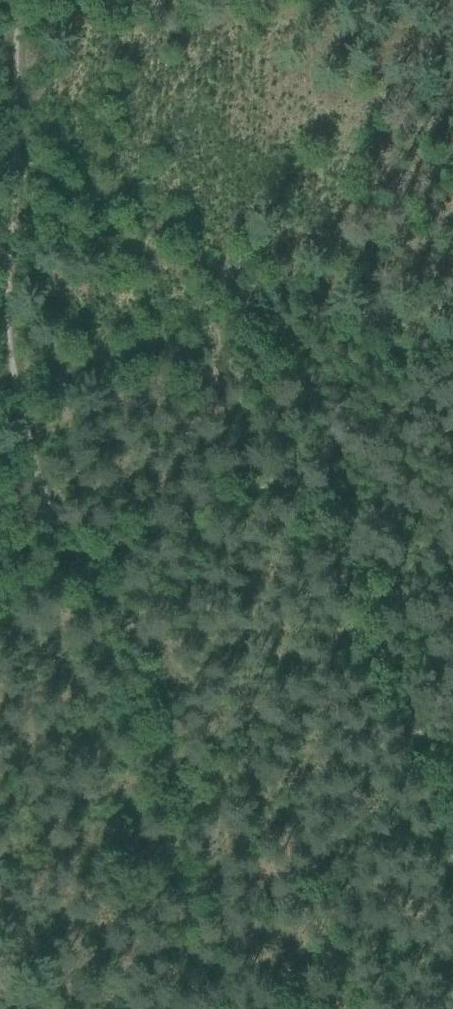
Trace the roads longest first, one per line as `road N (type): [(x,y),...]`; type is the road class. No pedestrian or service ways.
road 1 (track): [(259,263),(252,380),(412,744),(452,757)]
road 2 (track): [(0,592),(77,573),(26,440),(11,276),(13,182)]
road 3 (track): [(452,321),(13,182)]
road 4 (track): [(16,29),(190,0)]
road 5 (track): [(13,182),(16,29)]

